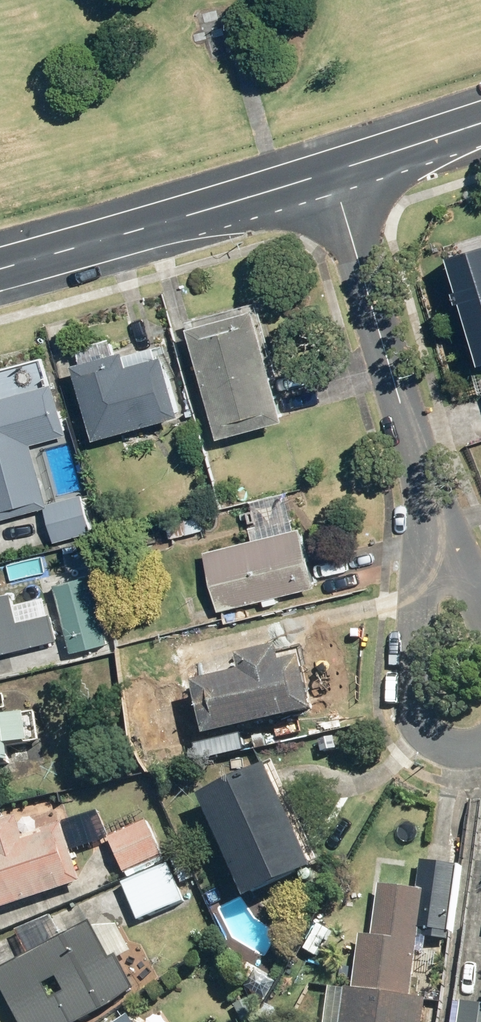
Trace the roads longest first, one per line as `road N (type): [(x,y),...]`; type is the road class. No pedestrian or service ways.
road 1 (residential): [(0,267),(331,172)]
road 2 (residential): [(331,172),(425,496)]
road 3 (residential): [(406,691),(425,496)]
road 4 (residential): [(331,172),(480,120)]
road 5 (residential): [(425,496),(480,618)]

